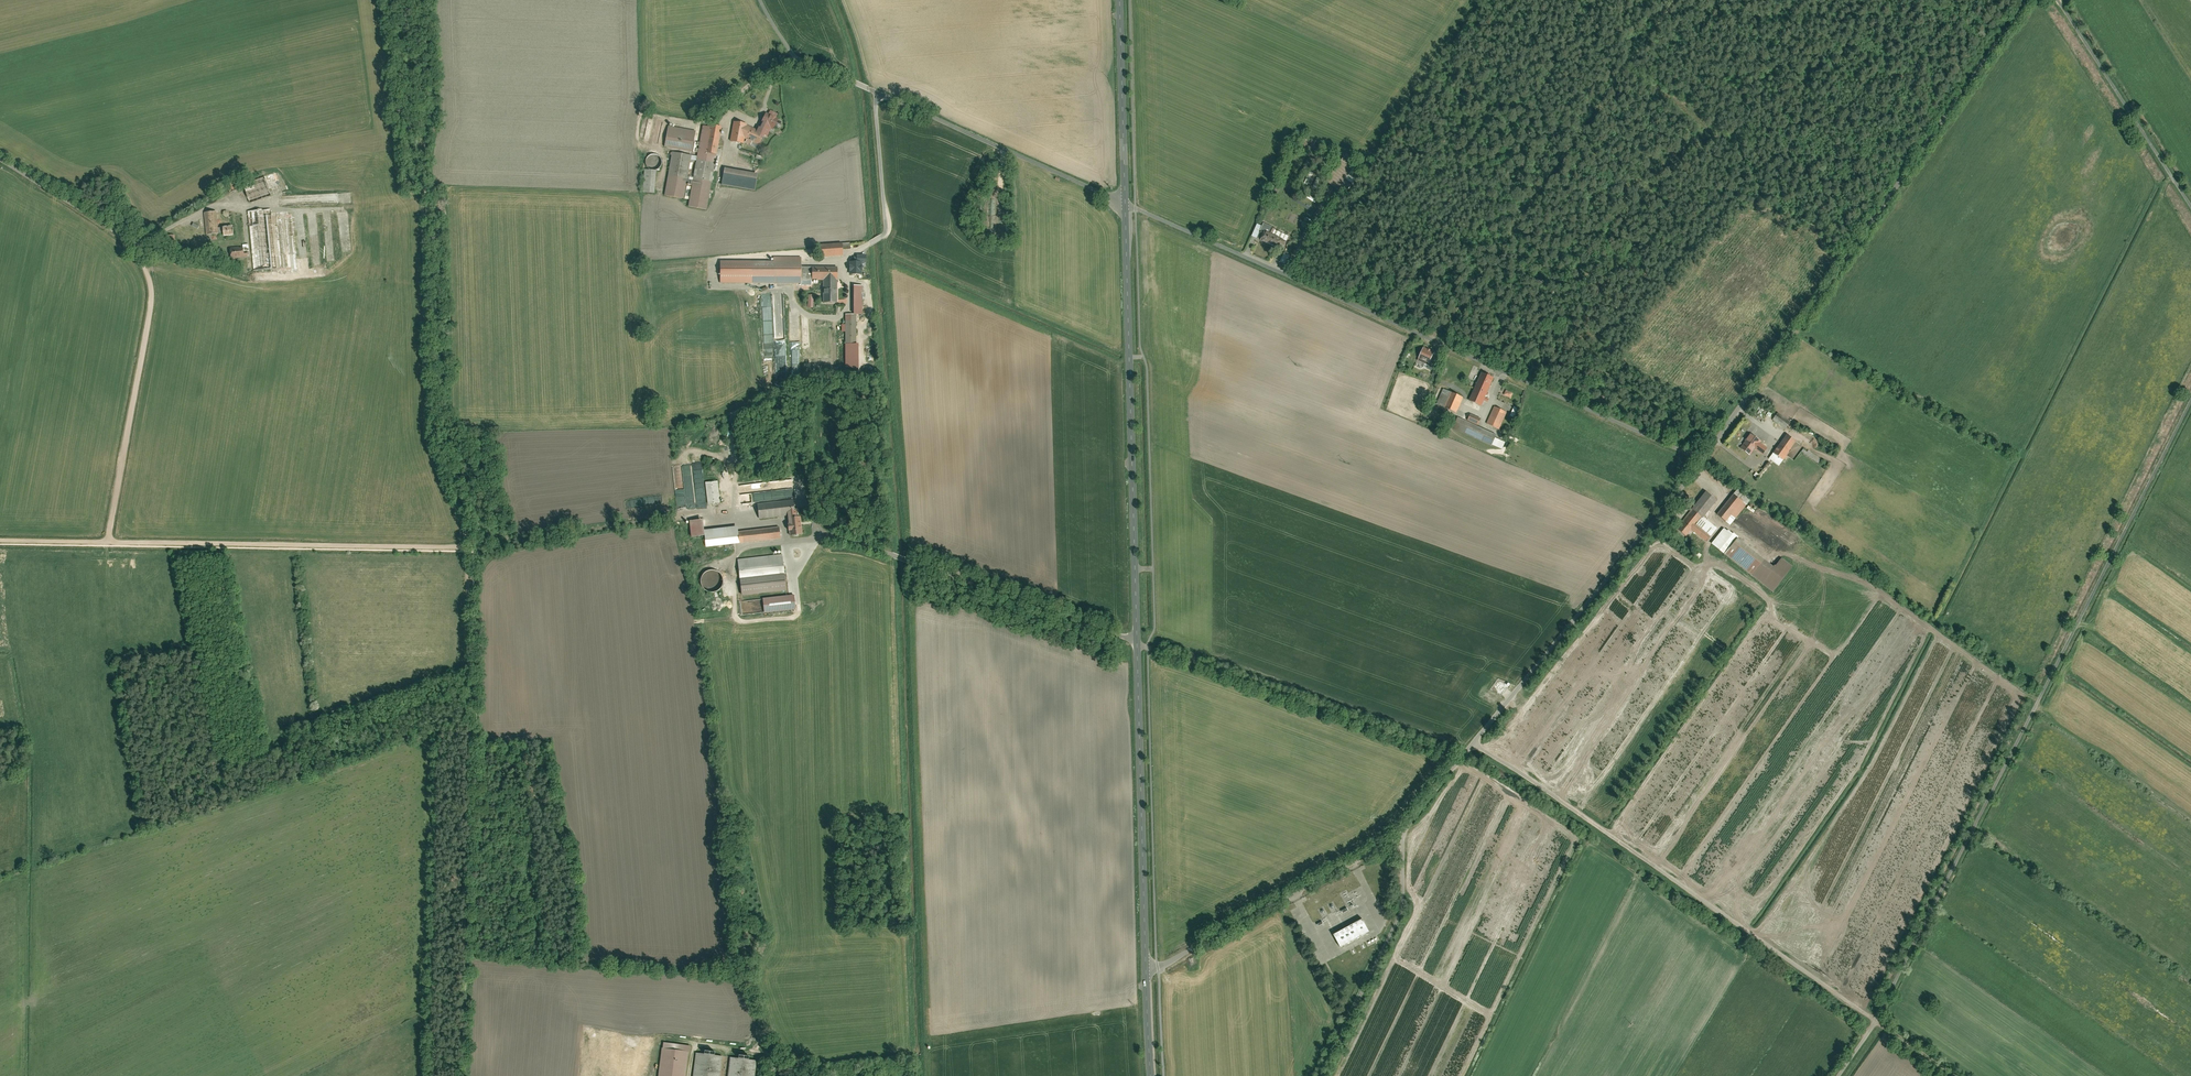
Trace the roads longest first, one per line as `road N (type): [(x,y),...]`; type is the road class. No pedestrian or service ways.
road 1 (track): [(464,1075),(469,547),(426,404),(421,0)]
road 2 (tertiary): [(1125,203),(1146,967)]
road 3 (unclassified): [(1877,1021),(2190,407)]
road 4 (residential): [(1701,458),(1125,203)]
road 5 (residential): [(2008,0),(1701,458)]
road 6 (unclassified): [(1479,746),(1877,1021)]
road 7 (track): [(0,540),(472,547)]
road 8 (residential): [(1701,458),(1479,746)]
road 9 (residential): [(1125,203),(796,59)]
road 10 (track): [(109,544),(151,302),(137,250)]
road 11 (residential): [(1406,832),(1167,964),(1146,967)]
road 12 (residential): [(1327,1075),(1401,907),(1406,832)]
road 13 (unclassified): [(2190,205),(2062,0)]
road 14 (tertiary): [(1120,0),(1125,203)]
road 15 (unclassified): [(137,250),(0,160)]

